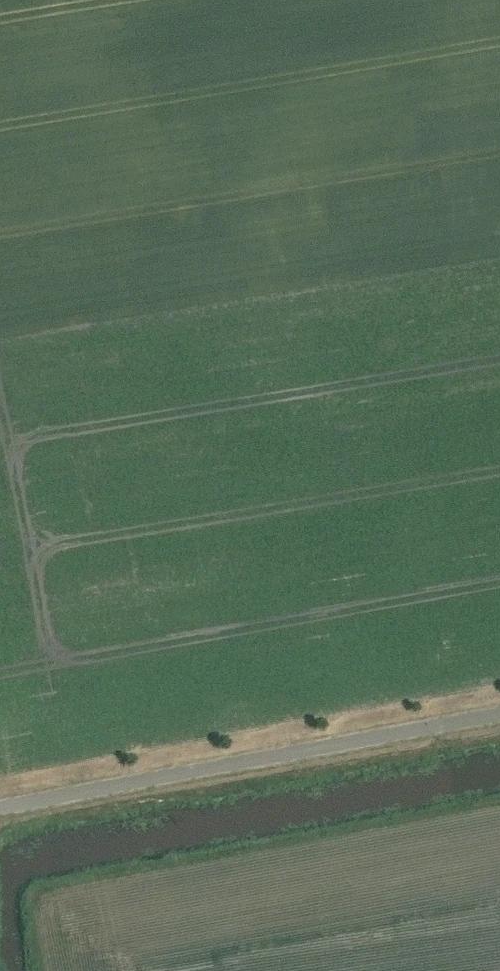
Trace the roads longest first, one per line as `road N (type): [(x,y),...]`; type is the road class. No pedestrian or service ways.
road 1 (unclassified): [(0,807),(499,713)]

